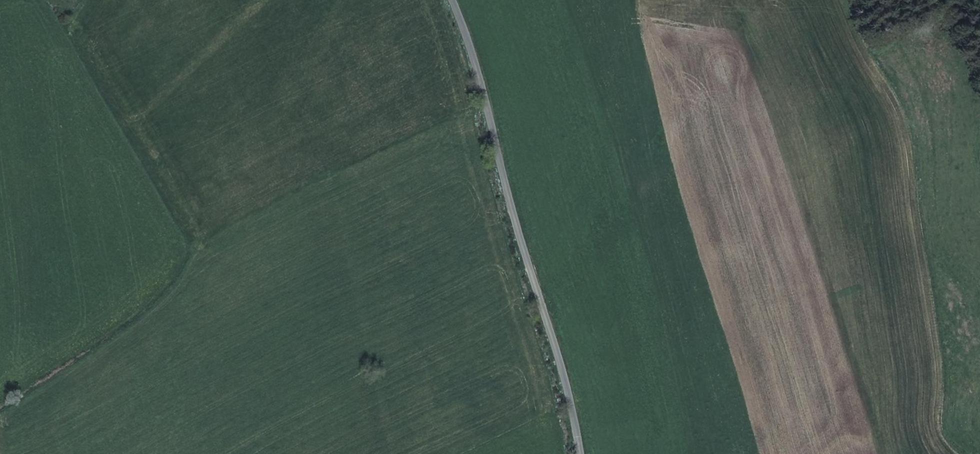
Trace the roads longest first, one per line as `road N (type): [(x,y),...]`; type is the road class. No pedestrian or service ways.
road 1 (unclassified): [(581,453),(476,51),(454,0)]

